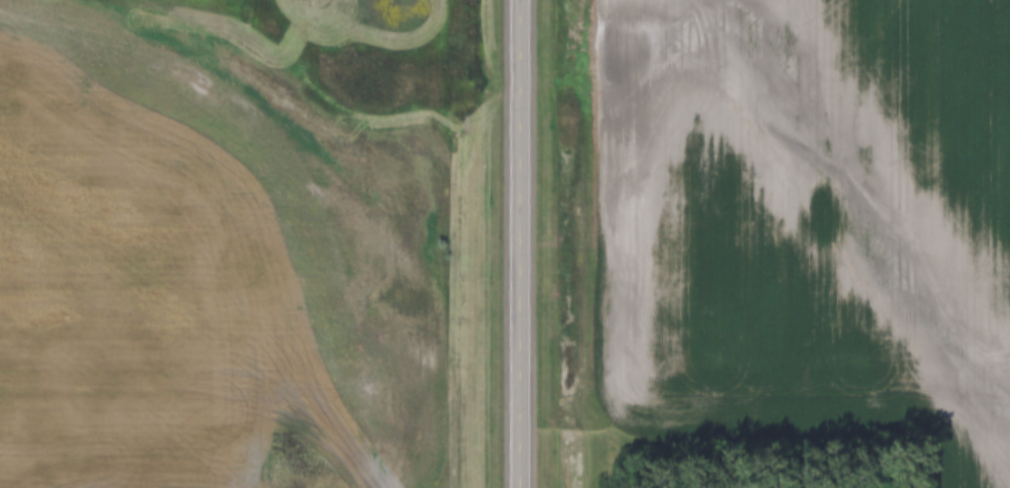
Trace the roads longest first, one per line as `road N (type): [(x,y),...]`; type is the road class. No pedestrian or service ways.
road 1 (secondary): [(517,487),(517,0)]

